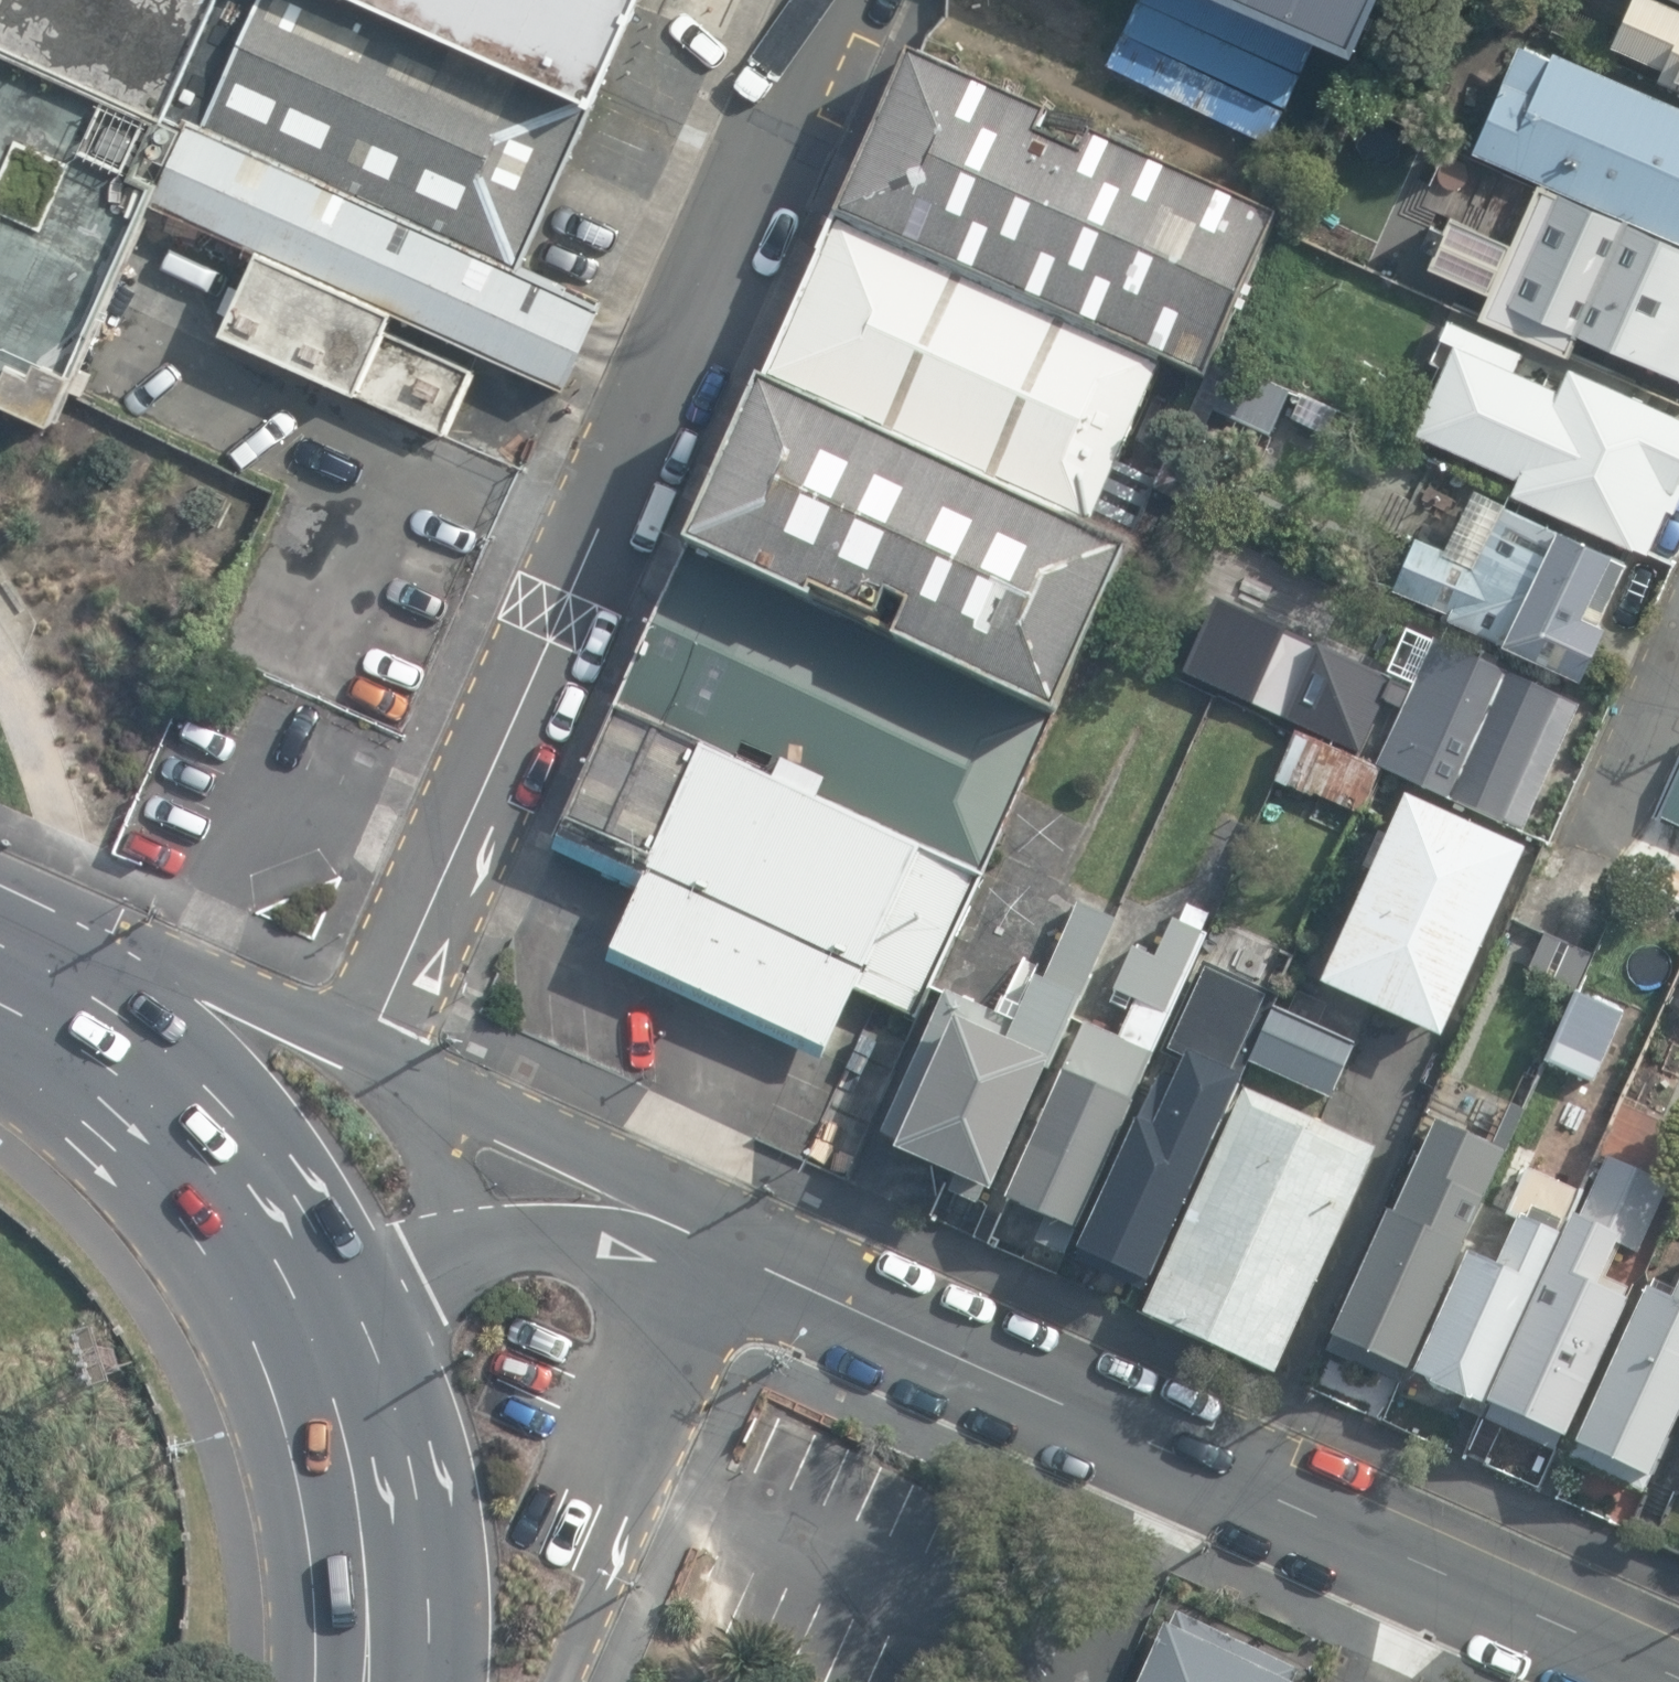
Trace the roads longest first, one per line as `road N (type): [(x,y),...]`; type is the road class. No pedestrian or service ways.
road 1 (residential): [(834,0),(383,992),(375,1012),(385,1039)]
road 2 (residential): [(868,1309),(1678,1679)]
road 3 (residential): [(385,1039),(661,1170),(868,1309)]
road 4 (trunk): [(0,978),(90,1027),(204,1123),(274,1208),(330,1317)]
road 5 (residential): [(735,1279),(652,1476),(580,1681)]
road 6 (residential): [(0,963),(163,952),(385,1039)]
road 7 (trunk): [(330,1317),(379,1453),(388,1681)]
road 8 (residential): [(735,1279),(529,1237),(440,1252)]
road 9 (residential): [(385,1039),(459,1187),(455,1227),(440,1252)]
road 10 (residential): [(1678,665),(1617,811)]
road 11 (residential): [(868,1309),(735,1279)]
road 12 (residential): [(440,1252),(330,1317)]

